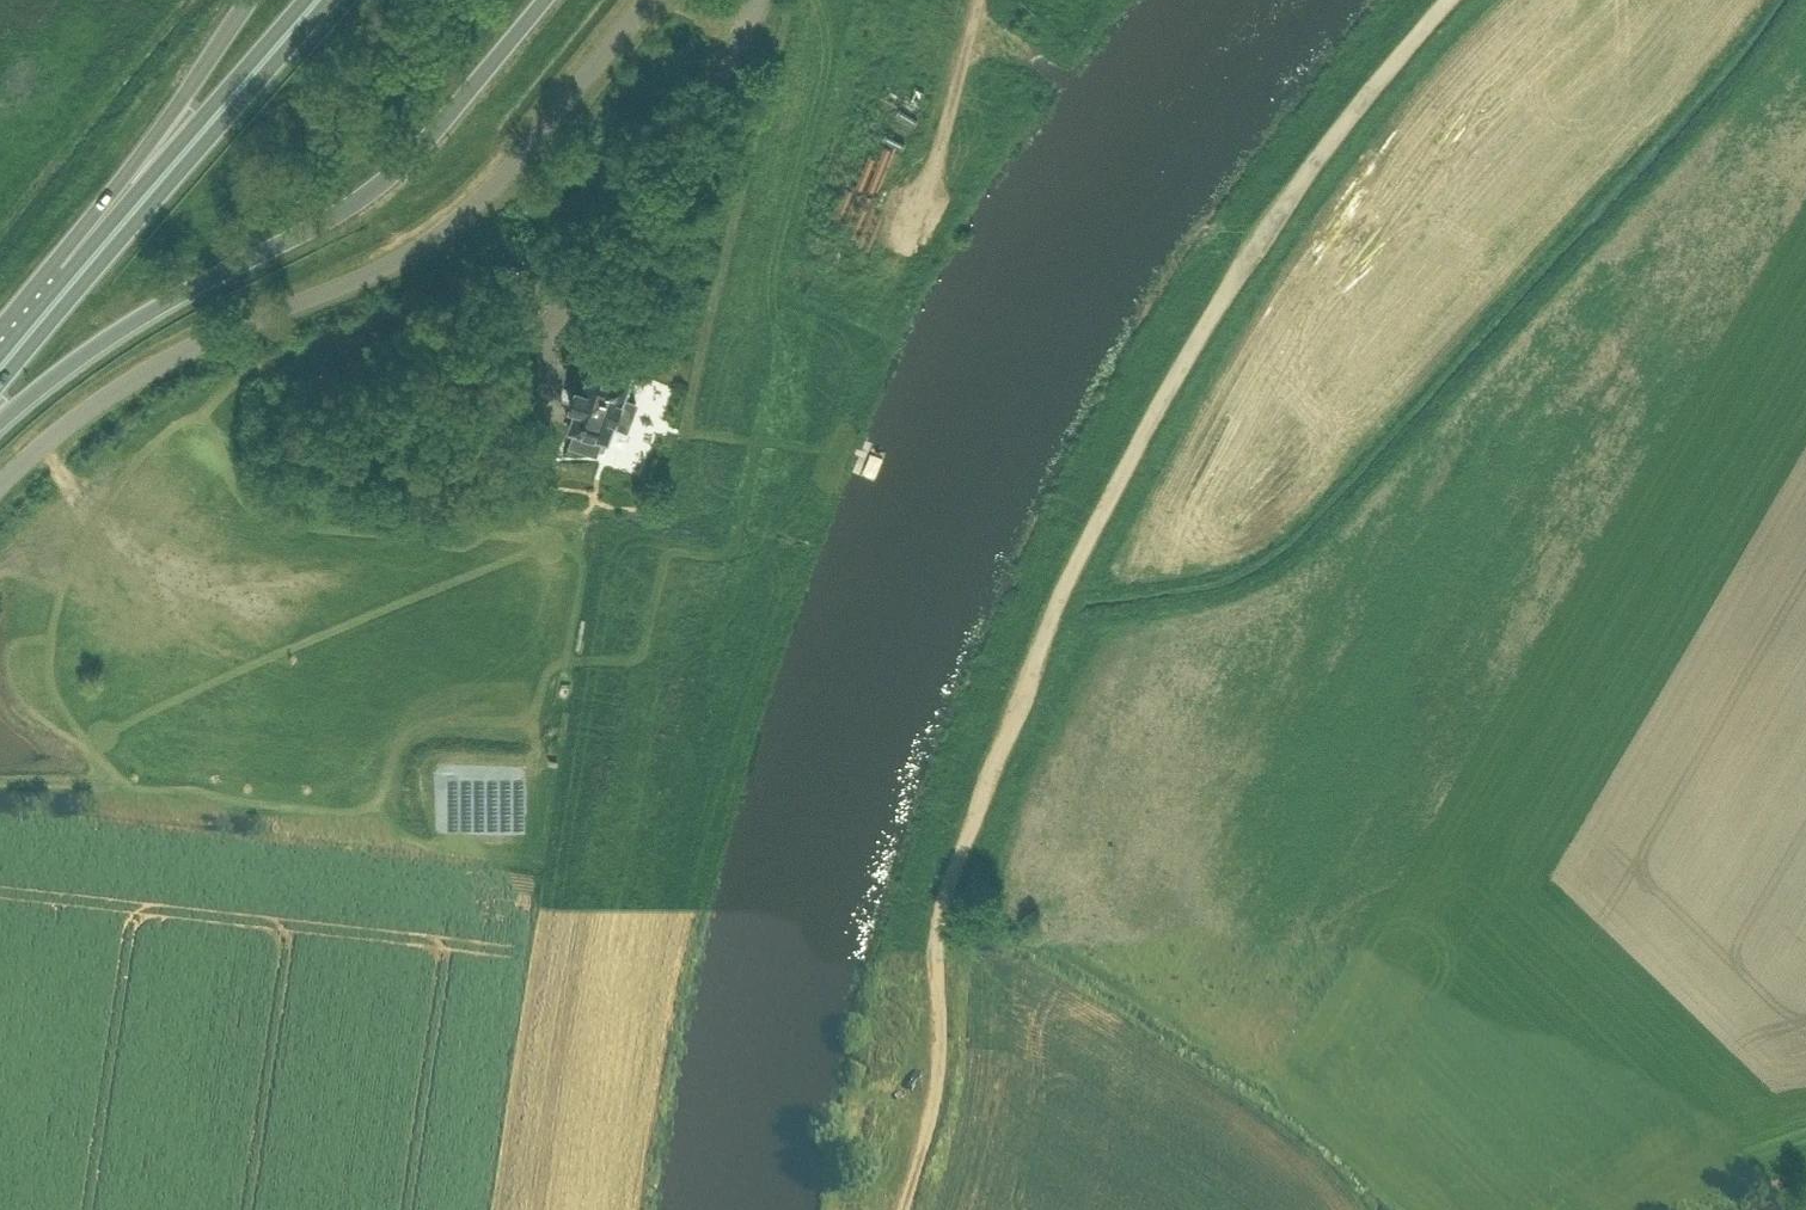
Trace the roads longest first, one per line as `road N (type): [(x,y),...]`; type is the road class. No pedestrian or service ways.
road 1 (unclassified): [(0,483),(134,377),(364,276),(438,234),(509,168),(647,0)]
road 2 (trunk): [(0,419),(144,315),(365,196),(436,129),(543,0)]
road 3 (trunk): [(65,280),(313,0)]
road 4 (trunk): [(247,0),(65,280)]
road 5 (track): [(908,244),(924,213),(976,0)]

